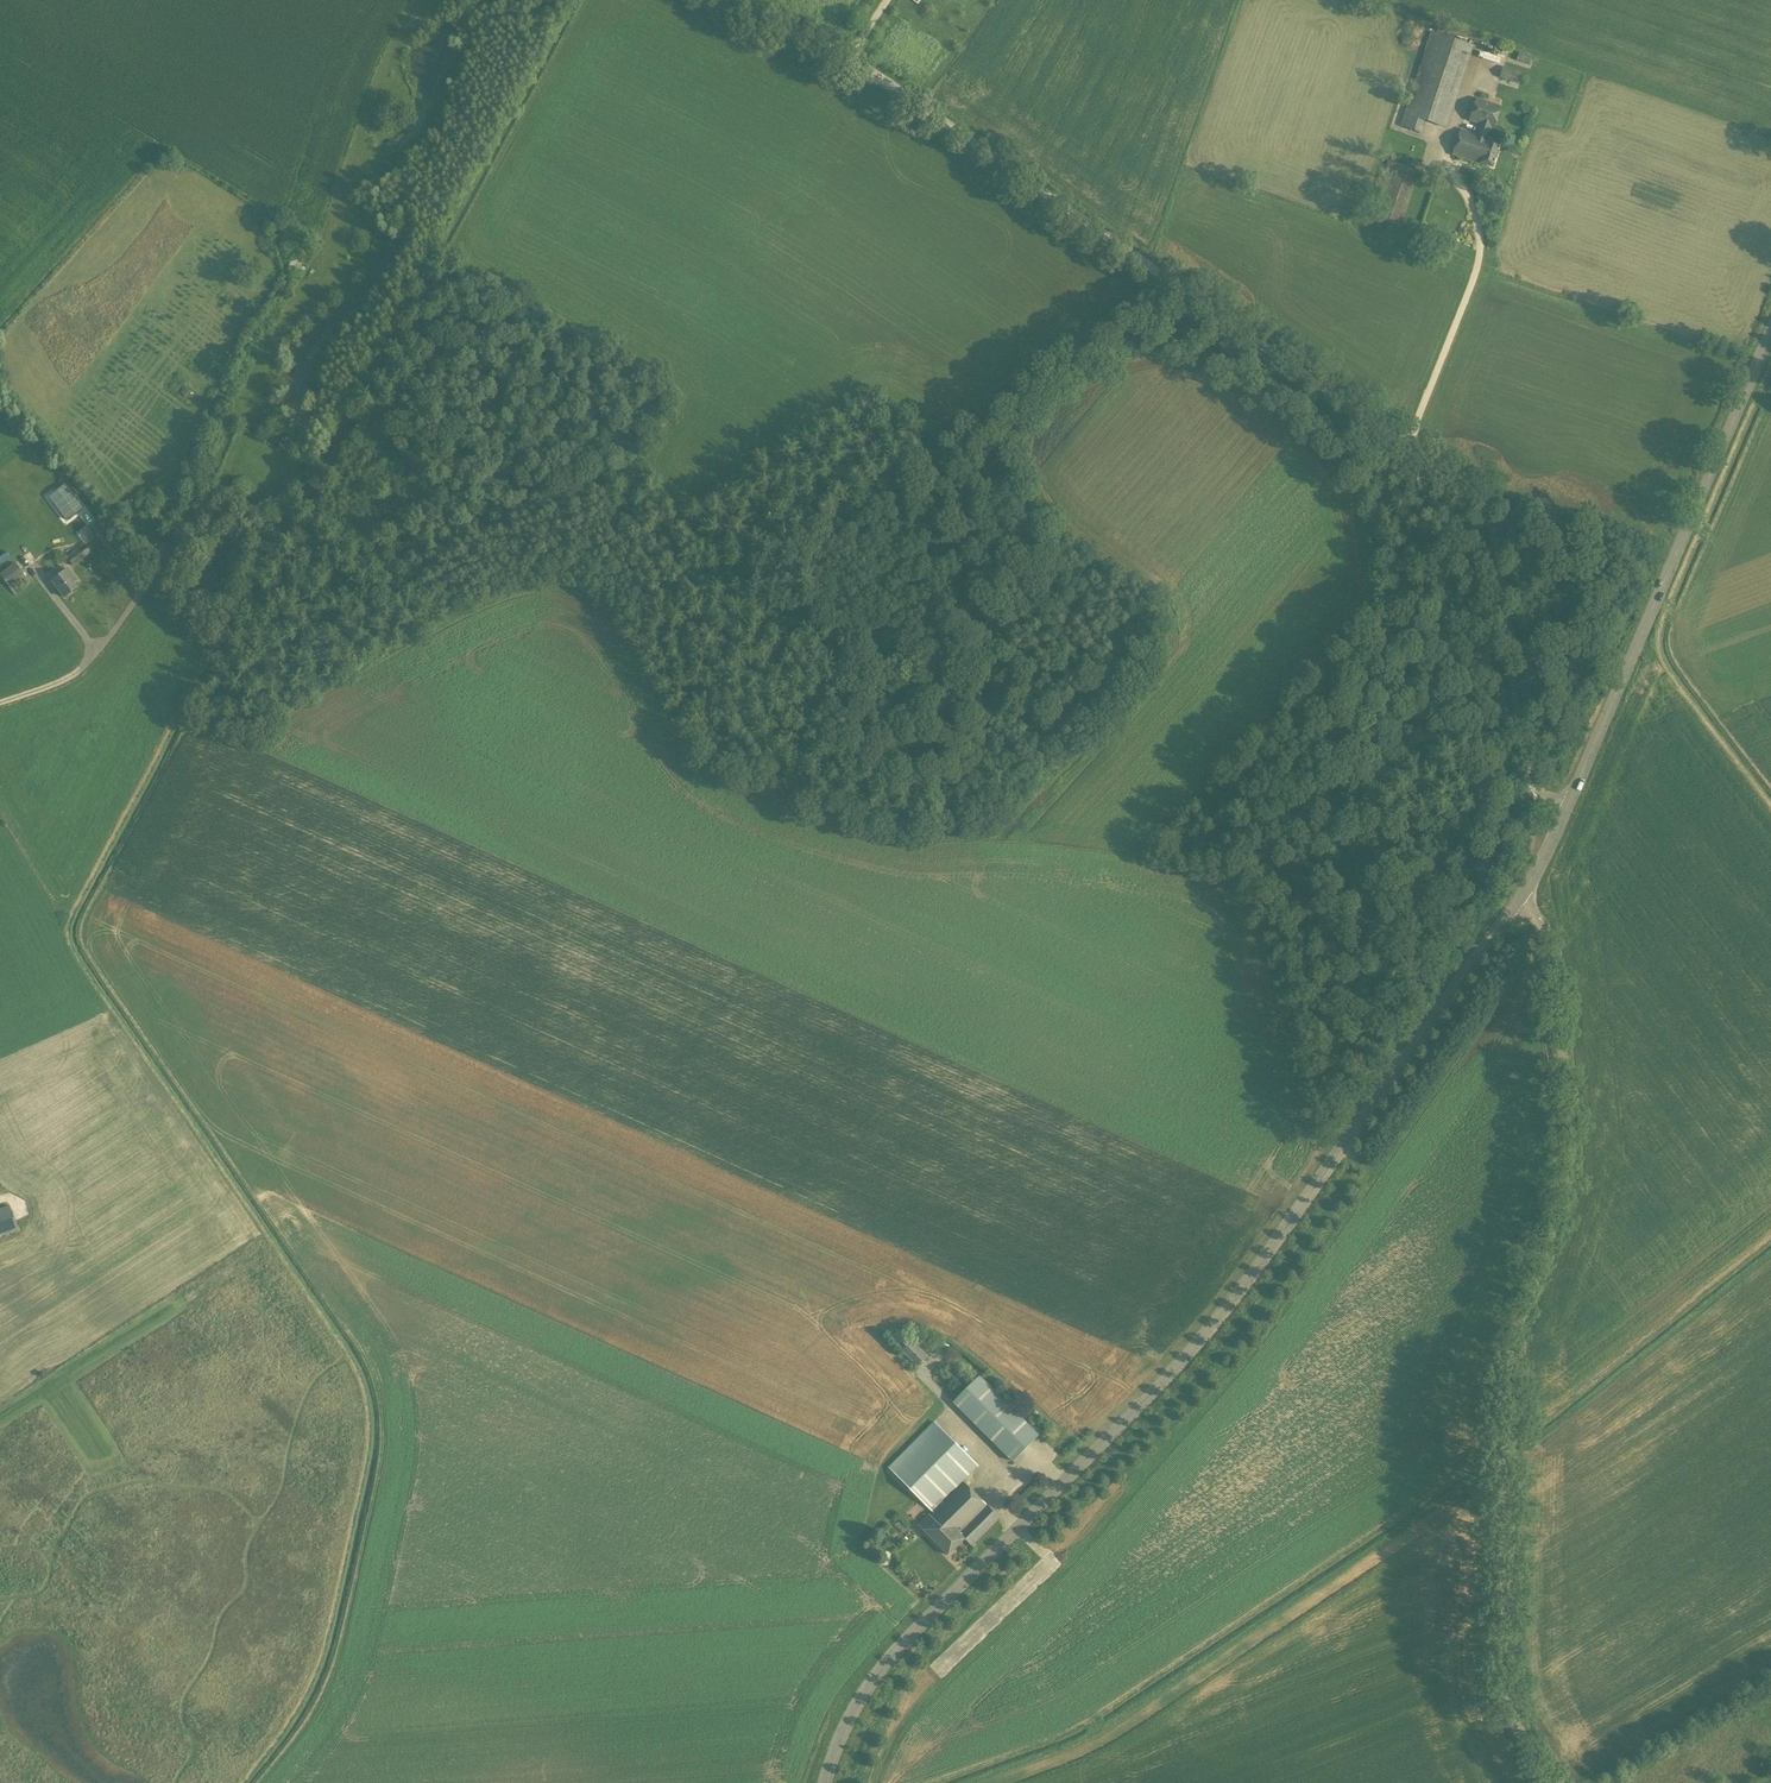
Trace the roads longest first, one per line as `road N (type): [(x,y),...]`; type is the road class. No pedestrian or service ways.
road 1 (unclassified): [(1566,810),(1535,794),(1528,778),(1495,518),(1483,499),(925,105),(733,0)]
road 2 (tertiary): [(824,1782),(873,1673),(1180,1362),(1518,901)]
road 3 (unclassified): [(1554,1782),(1523,1739),(1501,1665),(1508,1362),(1571,1157),(1553,963),(1542,920),(1518,901)]
road 4 (tertiary): [(1566,810),(1770,329)]
road 5 (track): [(0,703),(67,679),(88,658),(87,642),(49,589)]

